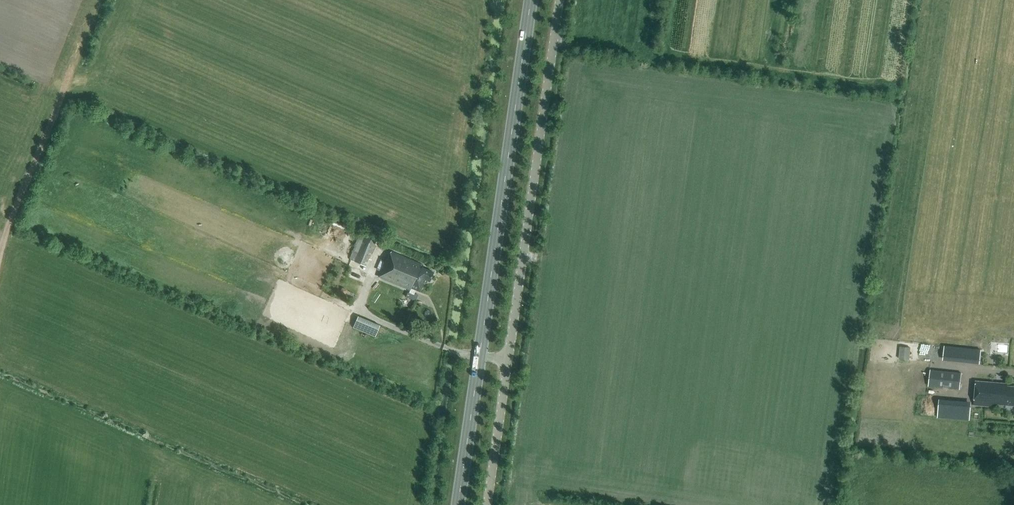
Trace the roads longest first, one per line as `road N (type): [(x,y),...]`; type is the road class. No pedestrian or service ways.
road 1 (primary): [(458,504),(531,0)]
road 2 (unclassified): [(488,504),(560,0)]

